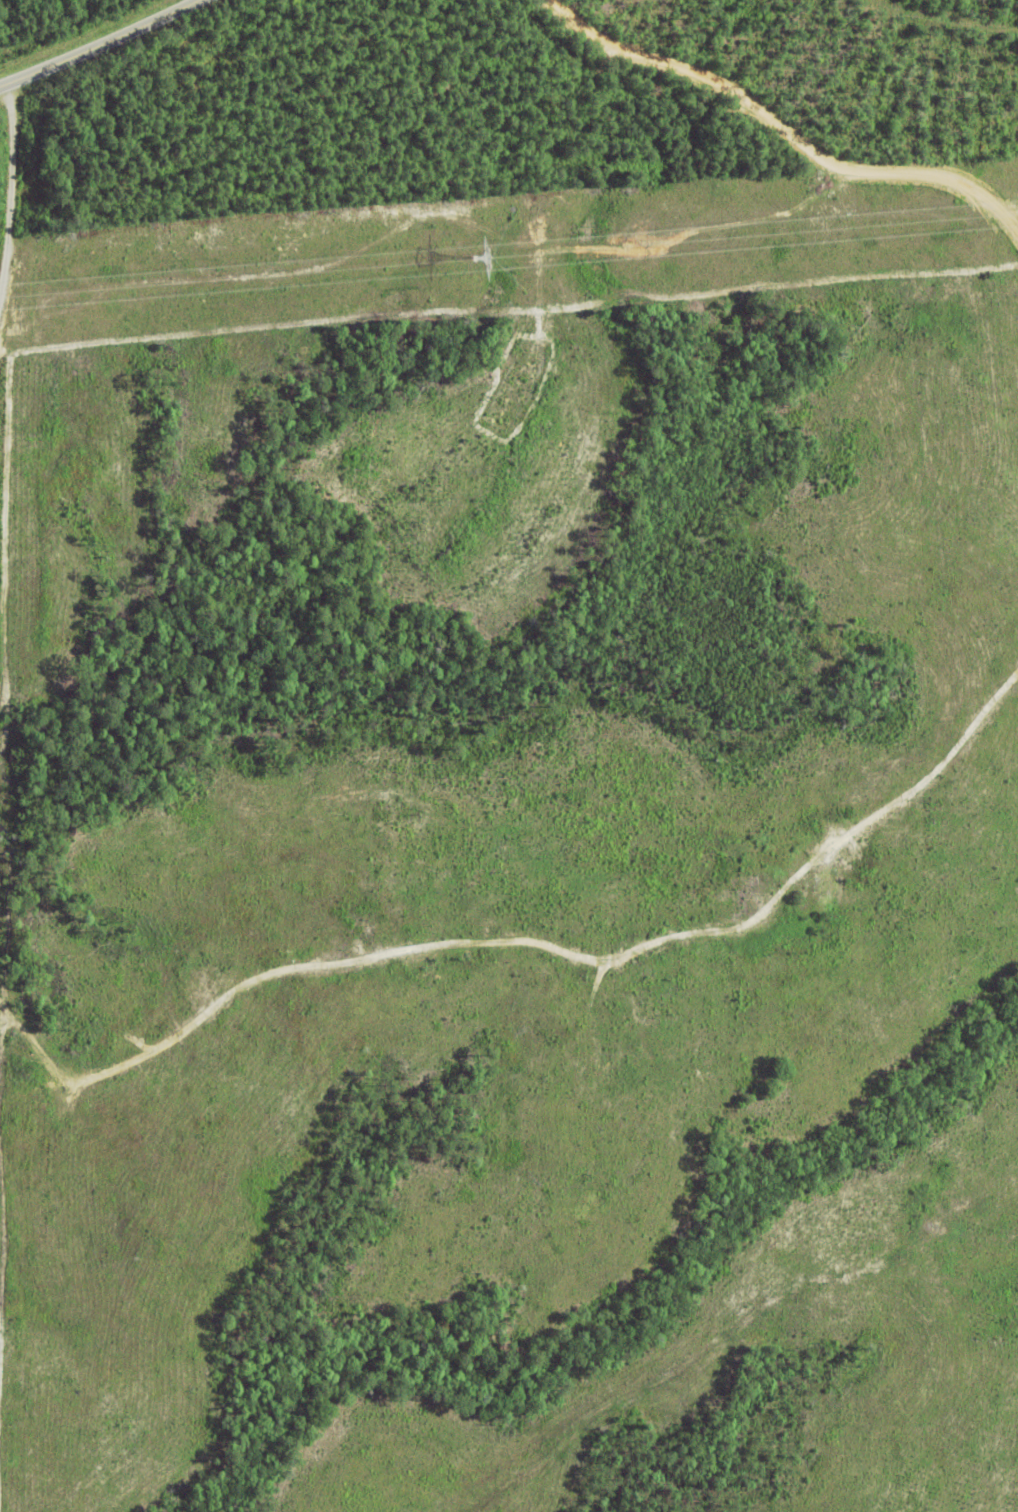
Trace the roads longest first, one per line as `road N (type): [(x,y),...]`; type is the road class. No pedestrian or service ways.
road 1 (track): [(1017,233),(1004,213),(956,179),(828,163),(719,80),(613,46),(555,0)]
road 2 (secondary): [(0,88),(201,0)]

